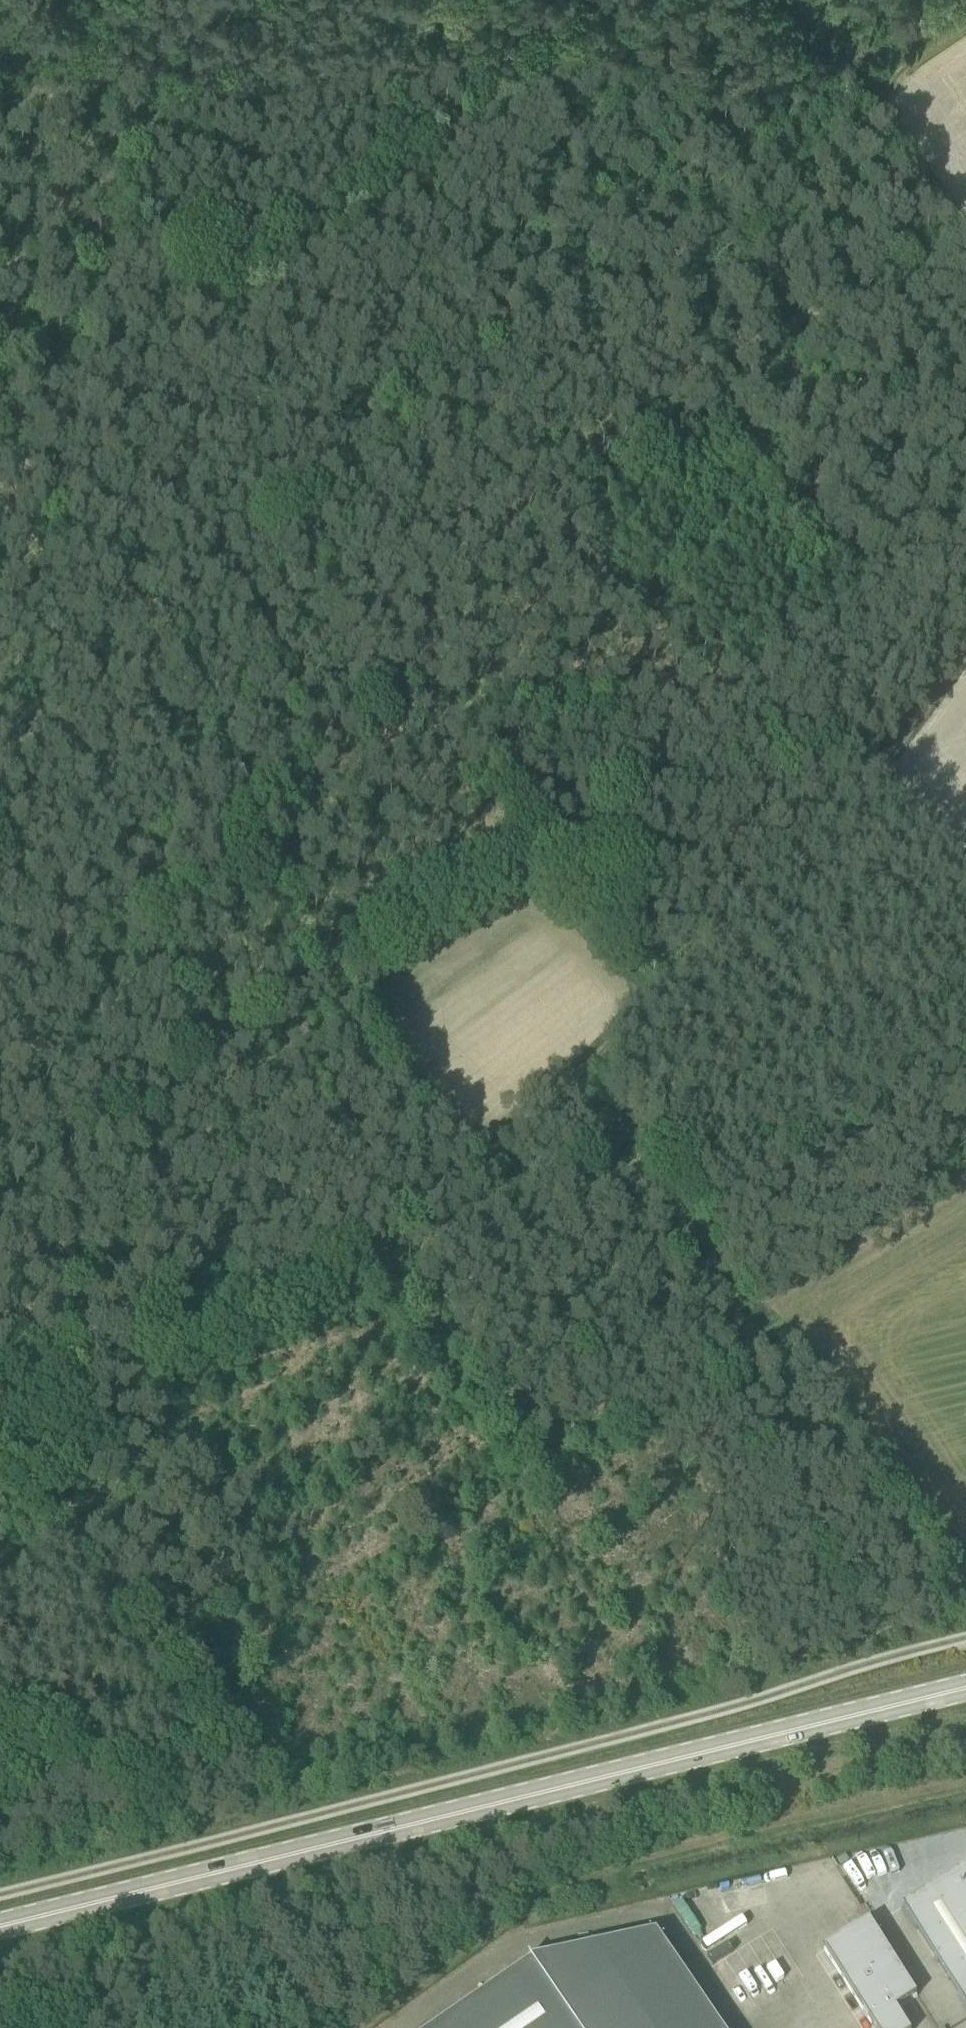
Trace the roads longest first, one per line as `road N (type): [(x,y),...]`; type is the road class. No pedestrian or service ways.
road 1 (track): [(0,118),(76,71),(135,59),(302,118),(387,131),(497,126),(871,609),(912,725)]
road 2 (track): [(0,1388),(138,1321),(392,1244),(744,922),(890,763),(965,654)]
road 3 (unclassified): [(965,1638),(658,1727),(0,1892)]
road 4 (primary): [(0,1926),(965,1683)]
road 5 (track): [(0,894),(113,233),(194,0)]
road 6 (track): [(32,718),(487,712),(640,719),(890,763)]
road 7 (track): [(965,1783),(595,1872),(517,1908),(353,2027)]
road 8 (track): [(392,1244),(534,1458),(773,1343),(807,1443)]
road 9 (track): [(647,0),(497,126),(442,38)]
road 10 (track): [(965,223),(889,120),(888,95),(901,67),(965,24)]
road 11 (track): [(534,1458),(521,1473),(535,1522),(616,1647)]
road 12 (track): [(478,1164),(375,1004)]
road 13 (track): [(0,1206),(71,1276),(138,1321)]

